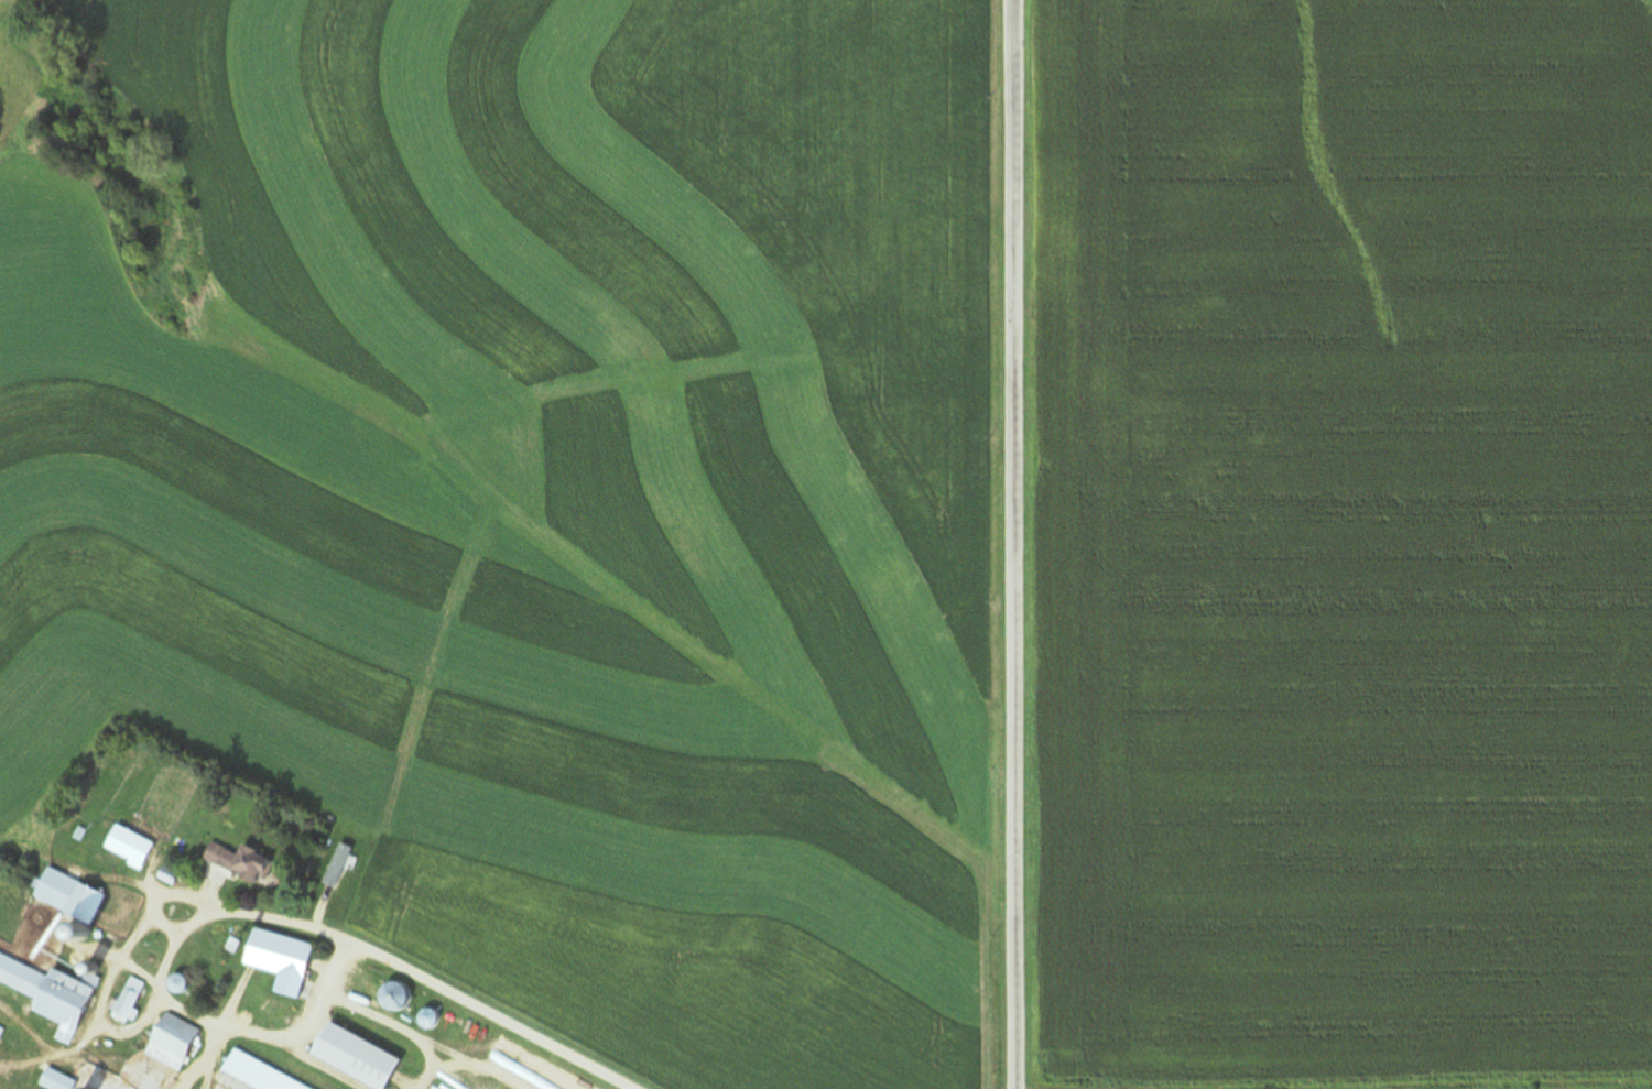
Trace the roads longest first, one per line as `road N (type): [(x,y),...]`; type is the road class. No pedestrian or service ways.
road 1 (residential): [(1015,1088),(1016,0)]

